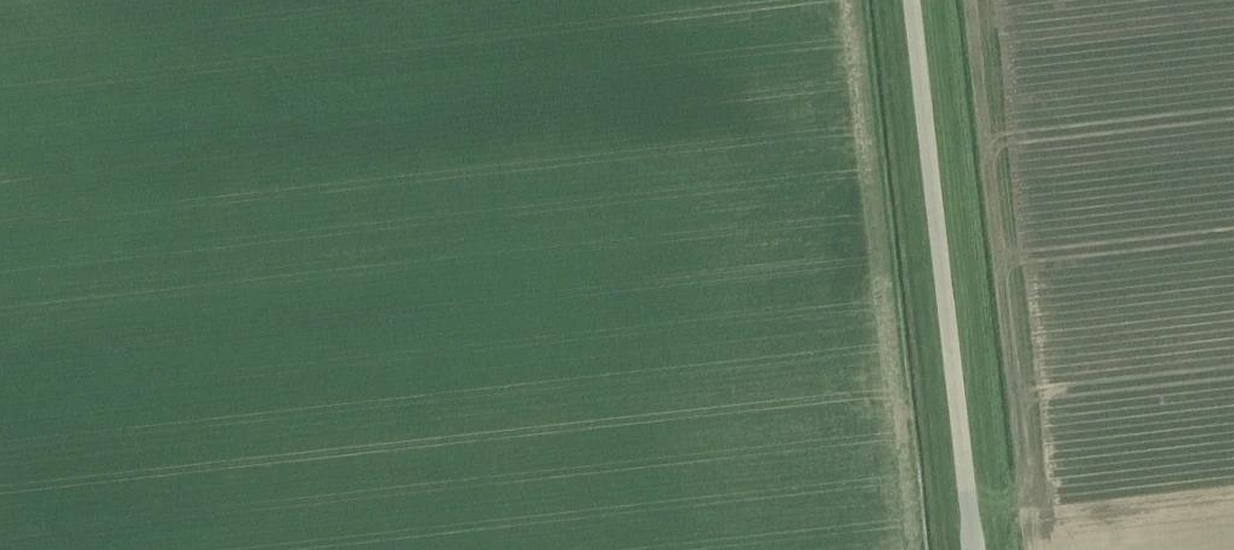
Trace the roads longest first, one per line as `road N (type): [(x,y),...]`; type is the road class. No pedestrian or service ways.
road 1 (unclassified): [(965,549),(903,0)]

